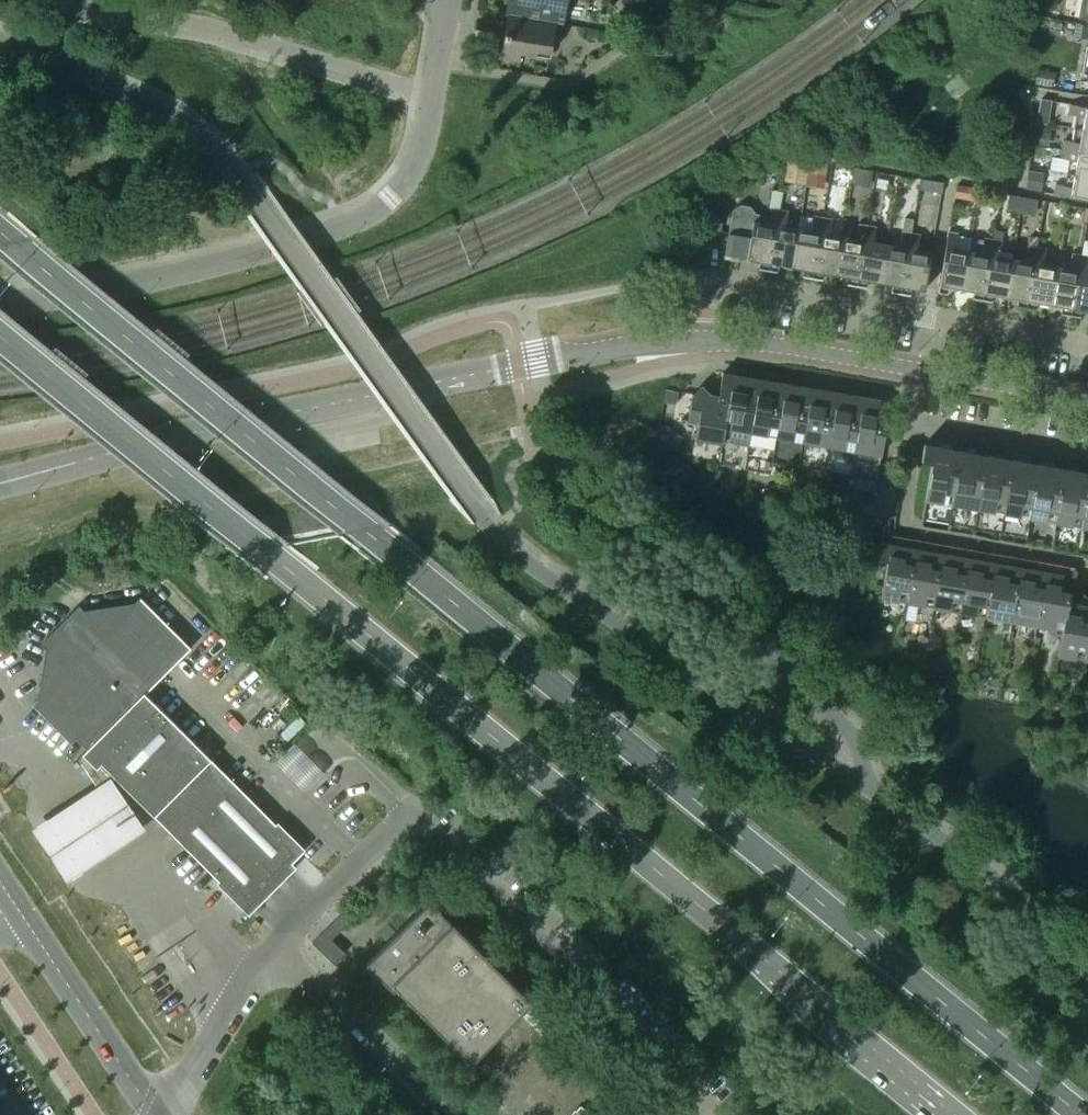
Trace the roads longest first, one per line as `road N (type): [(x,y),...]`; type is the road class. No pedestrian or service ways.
road 1 (primary): [(1082,1114),(0,232)]
road 2 (primary): [(0,335),(954,1114)]
road 3 (tertiary): [(703,341),(640,343),(516,366),(0,483)]
road 4 (residential): [(1087,349),(716,274),(703,341)]
road 5 (unclassified): [(0,303),(281,248),(358,222),(391,200),(414,170)]
road 6 (residential): [(1087,566),(911,533),(906,432)]
road 7 (tertiary): [(155,1114),(20,914)]
road 8 (residential): [(906,432),(890,453),(883,511),(747,485)]
road 9 (tertiary): [(916,369),(703,341)]
road 10 (residential): [(909,417),(1087,448)]
road 11 (residential): [(414,170),(452,0)]
road 12 (tertiary): [(1087,402),(916,369)]

